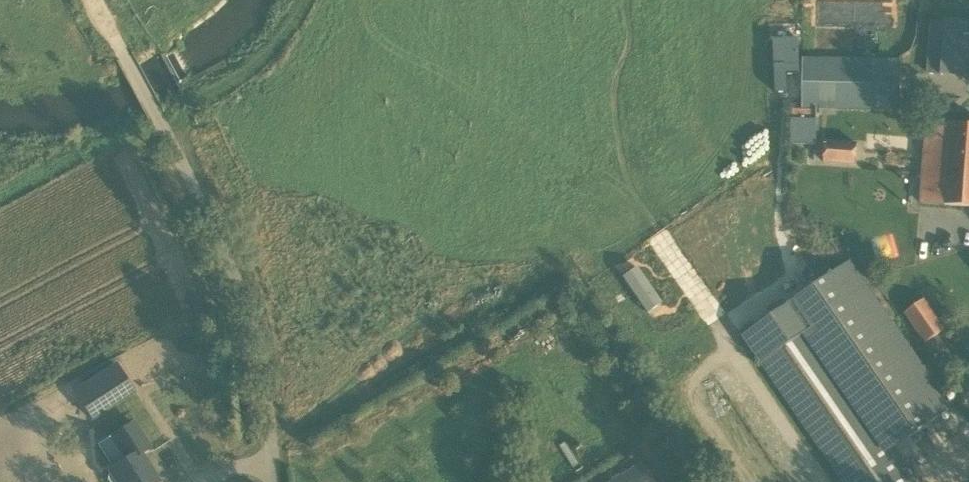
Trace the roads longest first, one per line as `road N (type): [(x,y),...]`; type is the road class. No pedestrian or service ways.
road 1 (unclassified): [(262,481),(255,347),(230,272),(119,32)]

